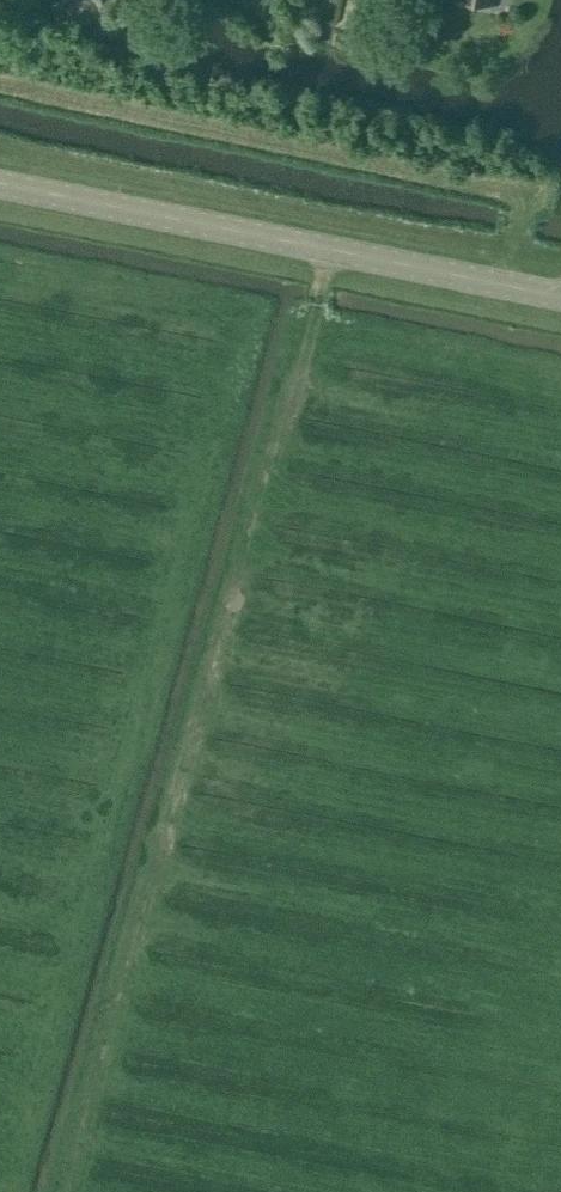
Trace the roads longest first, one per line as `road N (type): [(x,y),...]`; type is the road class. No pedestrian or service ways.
road 1 (secondary): [(0,181),(560,294)]

